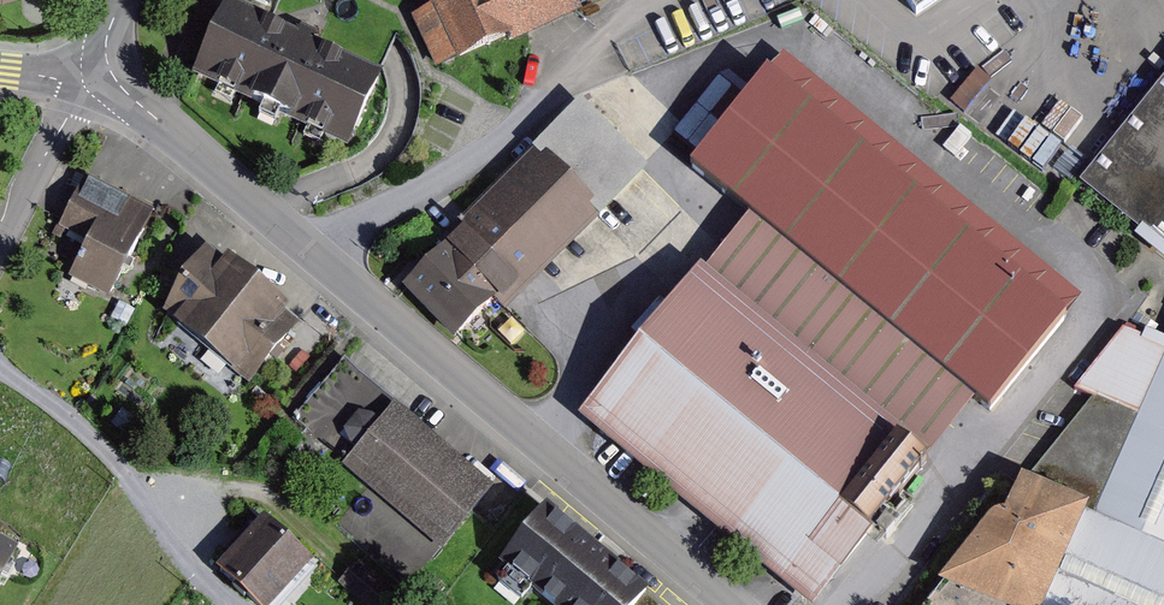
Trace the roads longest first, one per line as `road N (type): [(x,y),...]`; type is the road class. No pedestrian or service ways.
road 1 (unclassified): [(725,604),(108,71)]
road 2 (residential): [(232,604),(190,568),(93,439),(0,370)]
road 3 (unclassified): [(108,71),(69,114),(0,242)]

